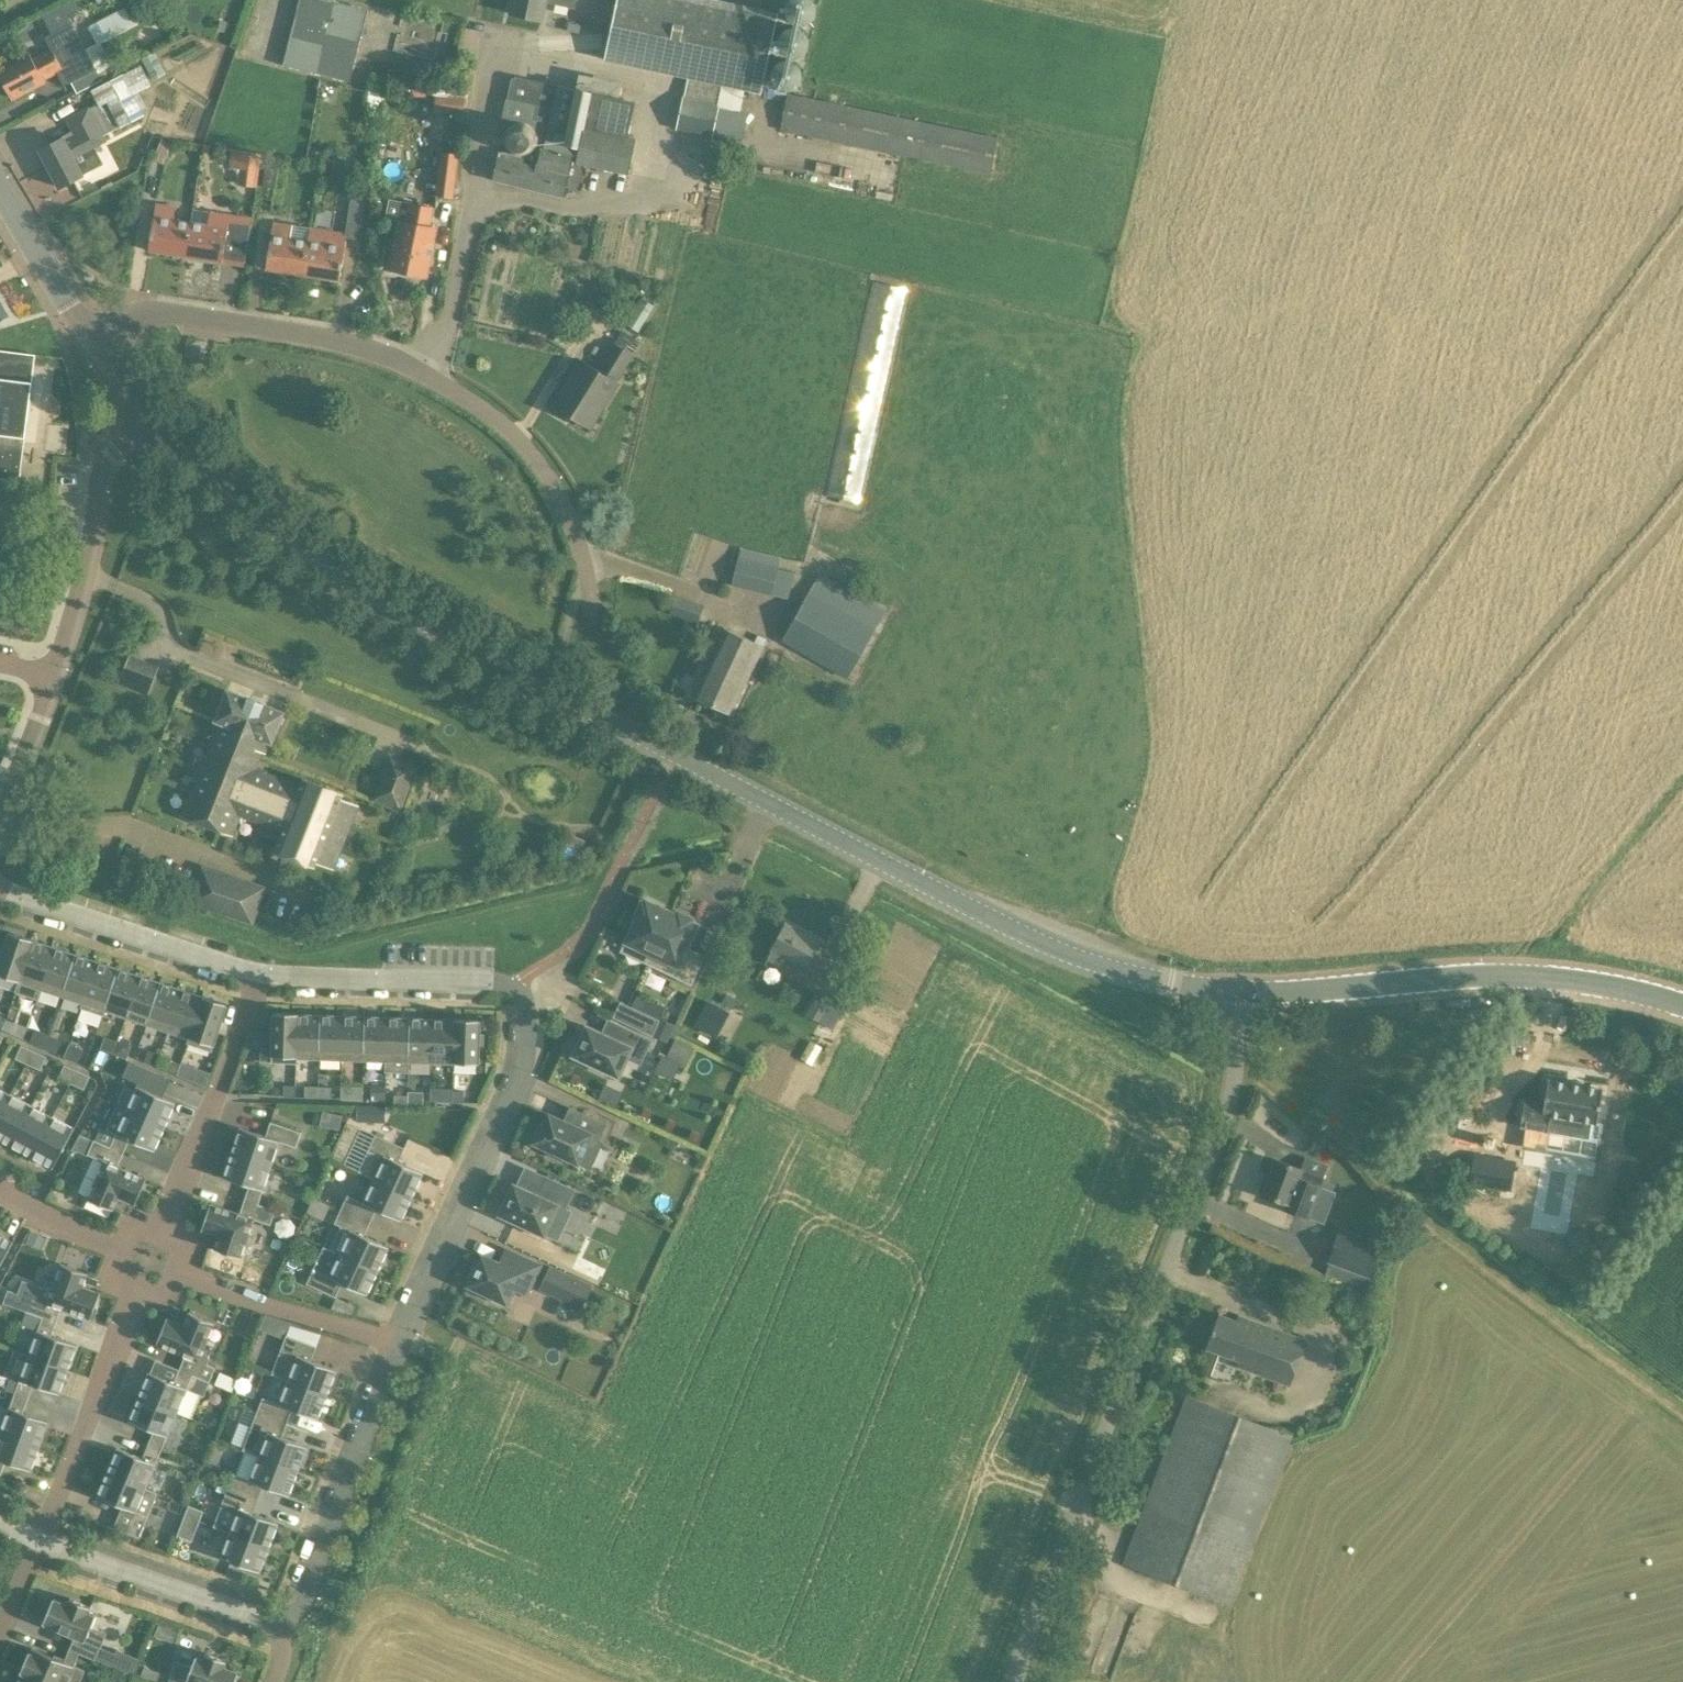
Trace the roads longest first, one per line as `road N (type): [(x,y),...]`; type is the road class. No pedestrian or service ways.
road 1 (tertiary): [(1242,994),(1176,987),(1086,960),(930,890),(435,632),(291,540),(148,417)]
road 2 (unclassified): [(1016,1681),(1221,1148),(1242,994)]
road 3 (residential): [(595,587),(550,476),(511,426),(443,378),(352,339),(62,288)]
road 4 (residential): [(261,973),(491,982),(525,997),(523,1080),(400,1344)]
road 5 (tertiary): [(1682,1006),(1567,977),(1469,973),(1242,994)]
road 6 (residential): [(261,973),(152,1262)]
road 7 (residential): [(400,1344),(305,1598),(287,1619)]
road 8 (residential): [(152,1262),(48,1529)]
road 9 (residential): [(56,668),(81,595),(97,478),(110,450),(148,417)]
road 10 (residential): [(0,890),(261,973)]
road 11 (residential): [(400,1344),(152,1262)]
road 12 (residential): [(287,1619),(48,1529)]
road 13 (motorway): [(1682,1512),(1529,1681)]
road 14 (residential): [(152,1262),(0,1187)]
road 15 (residential): [(0,816),(56,668)]
road 16 (tertiary): [(148,417),(62,288)]
road 17 (residential): [(0,1646),(48,1529)]

